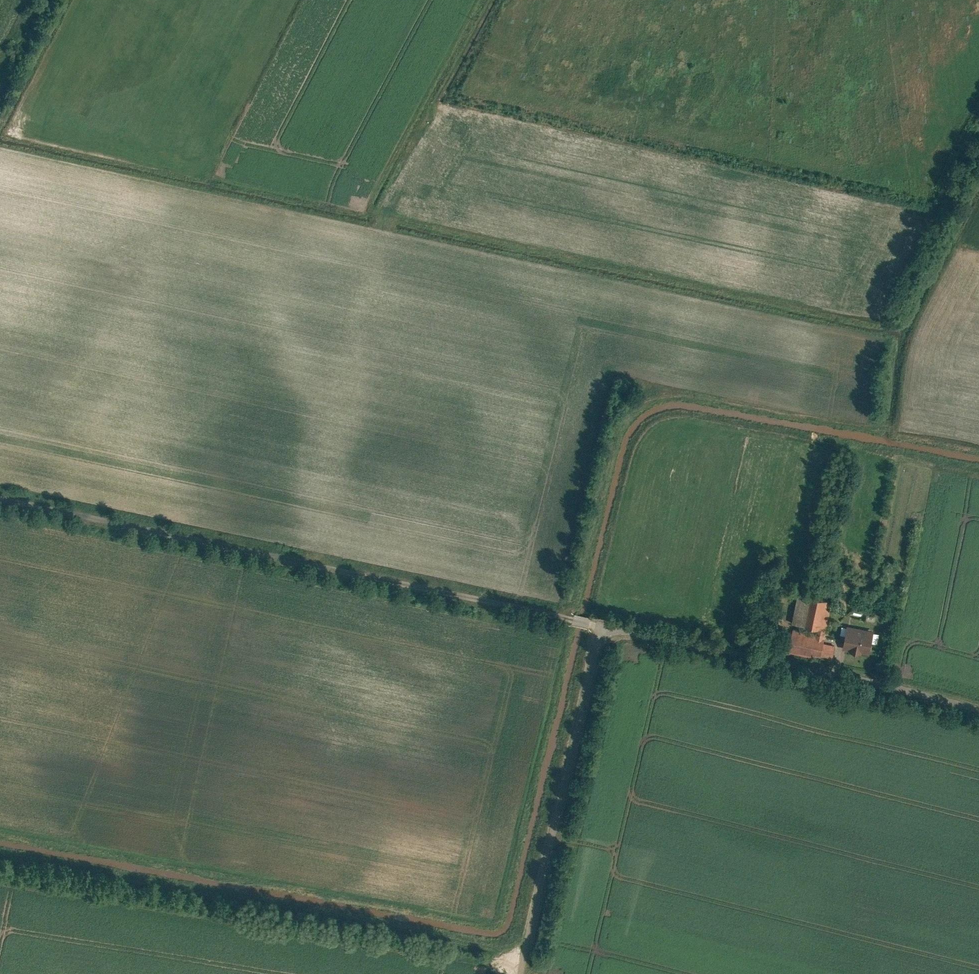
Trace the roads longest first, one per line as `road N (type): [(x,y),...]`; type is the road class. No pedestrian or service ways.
road 1 (unclassified): [(602,625),(0,496)]
road 2 (unclassified): [(978,711),(602,625)]
road 3 (unclassified): [(517,973),(602,625)]

